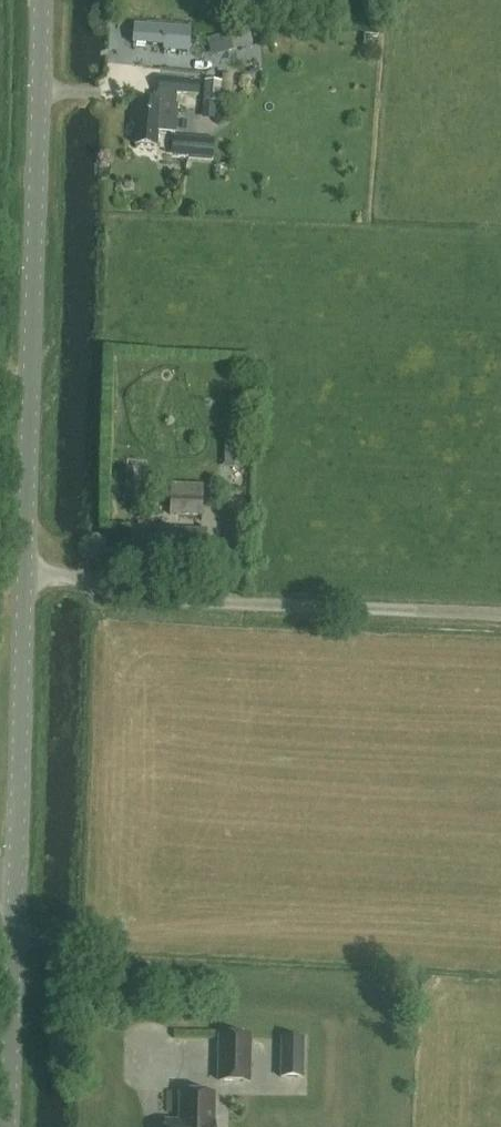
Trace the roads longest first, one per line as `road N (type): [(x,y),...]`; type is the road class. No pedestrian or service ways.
road 1 (tertiary): [(8,1126),(43,0)]
road 2 (track): [(22,567),(167,600),(500,614)]

